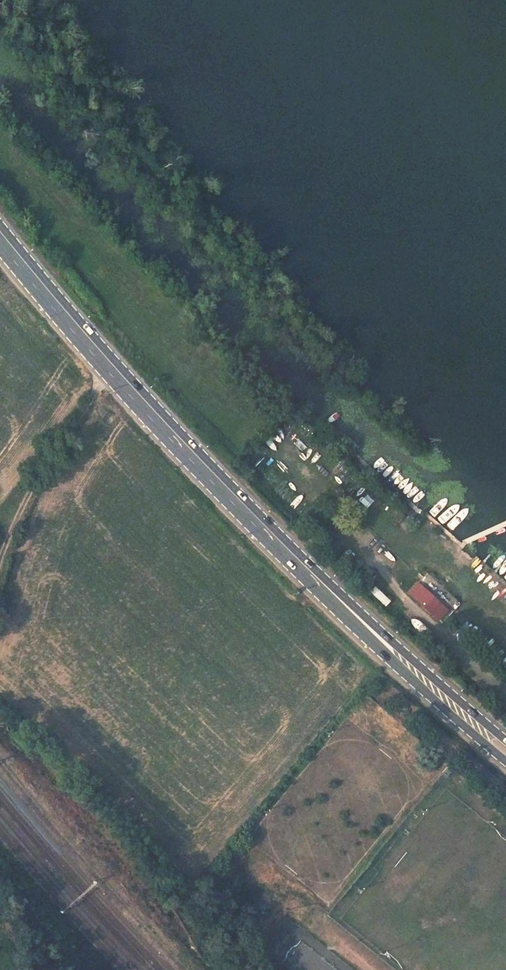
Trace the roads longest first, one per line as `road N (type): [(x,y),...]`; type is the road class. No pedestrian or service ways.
road 1 (primary): [(0,235),(98,355),(377,643)]
road 2 (track): [(113,371),(41,467),(0,562)]
road 3 (primary): [(377,643),(505,760)]
road 4 (primary): [(505,741),(377,643)]

